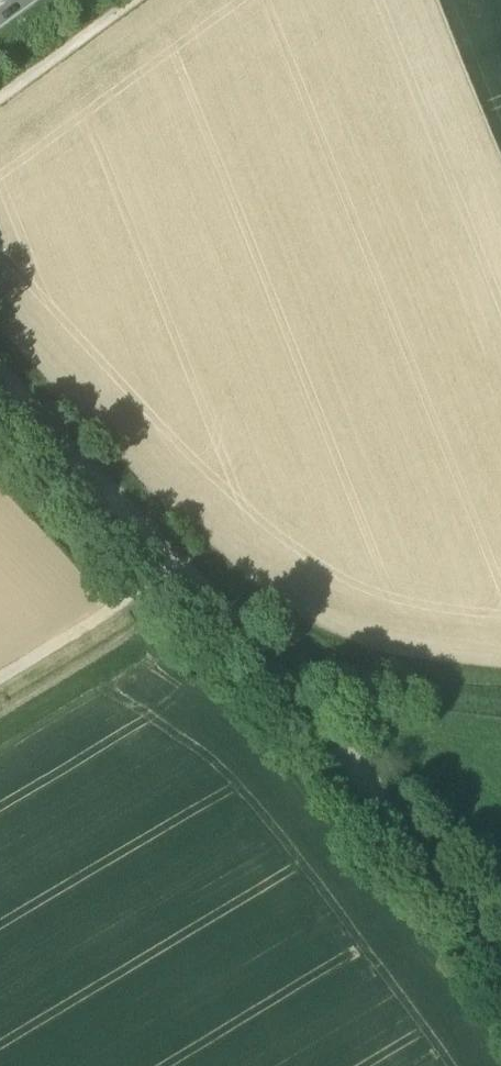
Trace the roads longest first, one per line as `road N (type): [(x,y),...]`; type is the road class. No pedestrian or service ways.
road 1 (track): [(0,384),(464,900),(500,955)]
road 2 (track): [(173,576),(0,680)]
road 3 (track): [(138,0),(0,101)]

